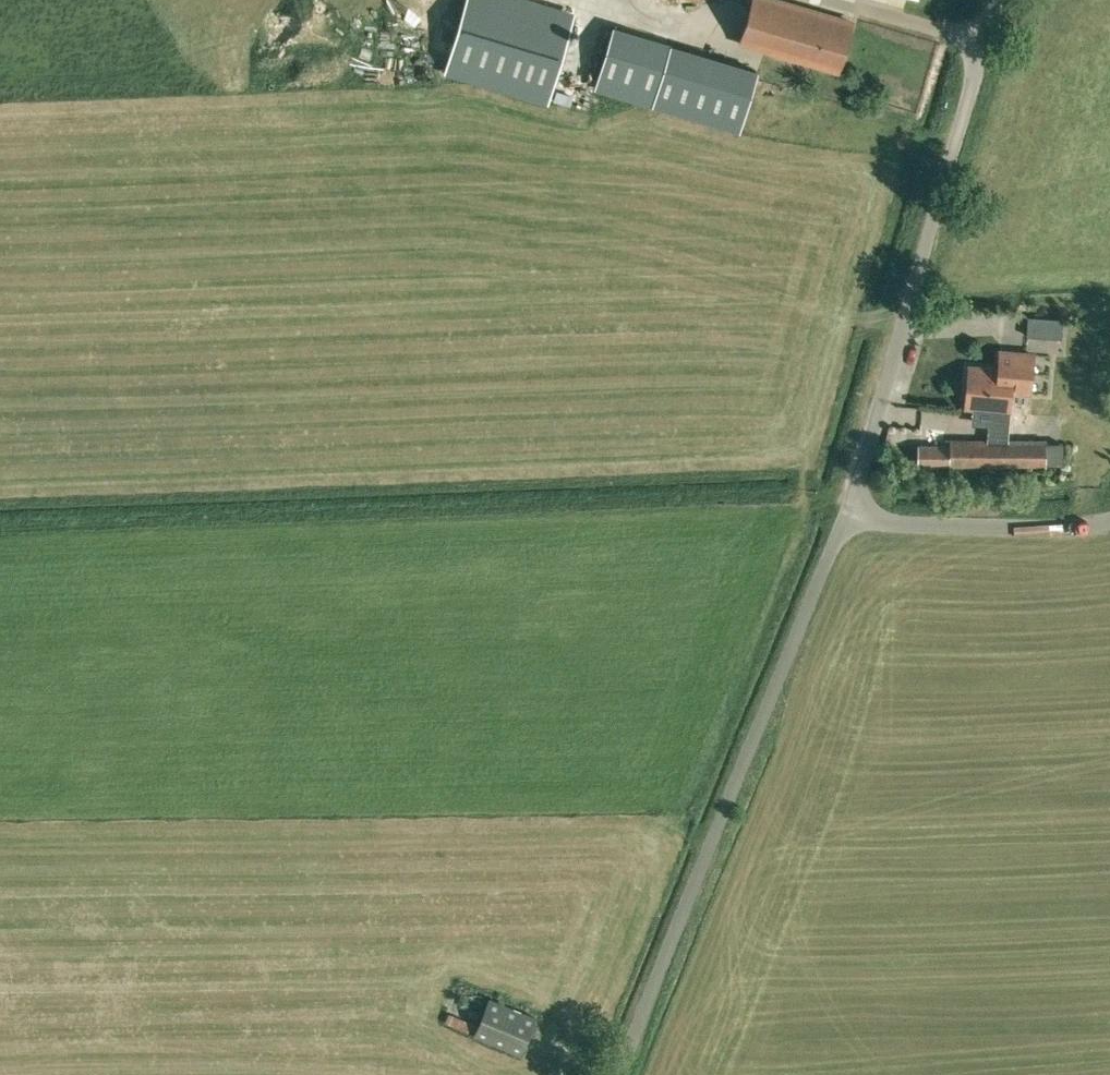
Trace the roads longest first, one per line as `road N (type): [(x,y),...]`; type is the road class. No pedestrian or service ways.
road 1 (unclassified): [(621,1074),(847,514)]
road 2 (unclassified): [(847,514),(998,0)]
road 3 (unclassified): [(1109,521),(997,527),(847,514)]

